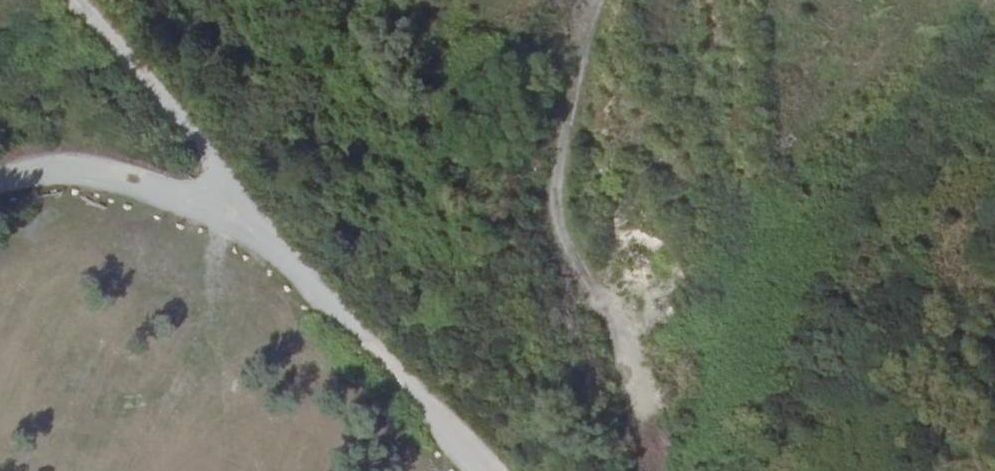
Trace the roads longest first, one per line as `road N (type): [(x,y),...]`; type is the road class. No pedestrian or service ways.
road 1 (track): [(650,470),(652,438),(614,327),(558,230),(569,79),(600,0)]
road 2 (track): [(273,238),(192,125),(77,0)]

